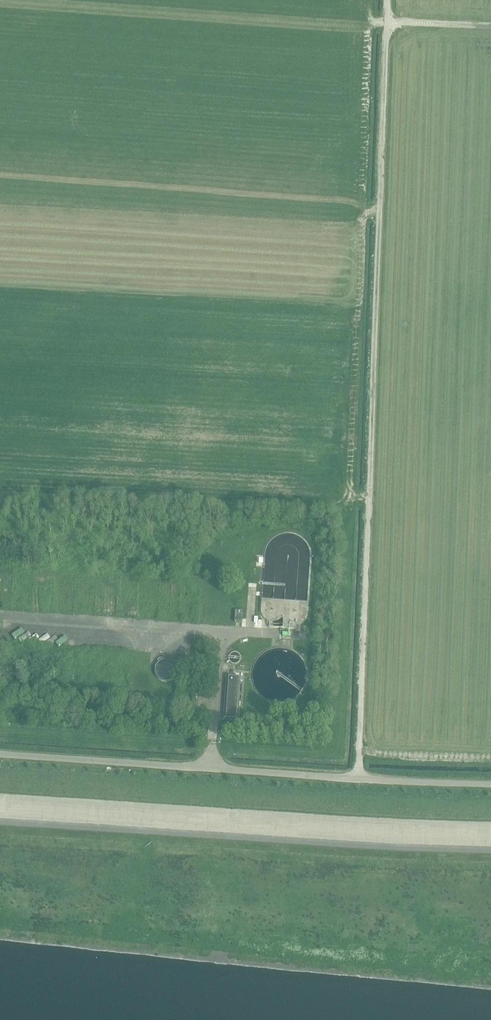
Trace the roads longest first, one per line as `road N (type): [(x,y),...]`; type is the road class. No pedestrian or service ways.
road 1 (unclassified): [(359,777),(388,0)]
road 2 (unclassified): [(0,822),(490,850)]
road 3 (unclassified): [(359,777),(0,754)]
road 4 (unclassified): [(490,783),(359,777)]

